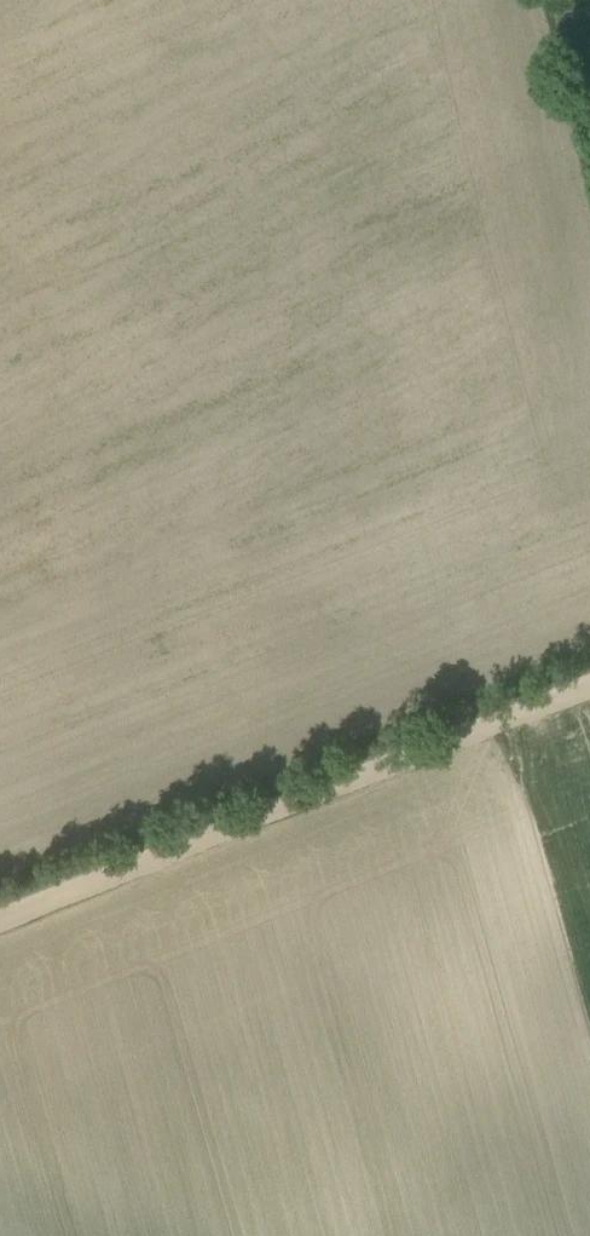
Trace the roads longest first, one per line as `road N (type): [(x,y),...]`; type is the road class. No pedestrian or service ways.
road 1 (track): [(589,678),(0,906)]

